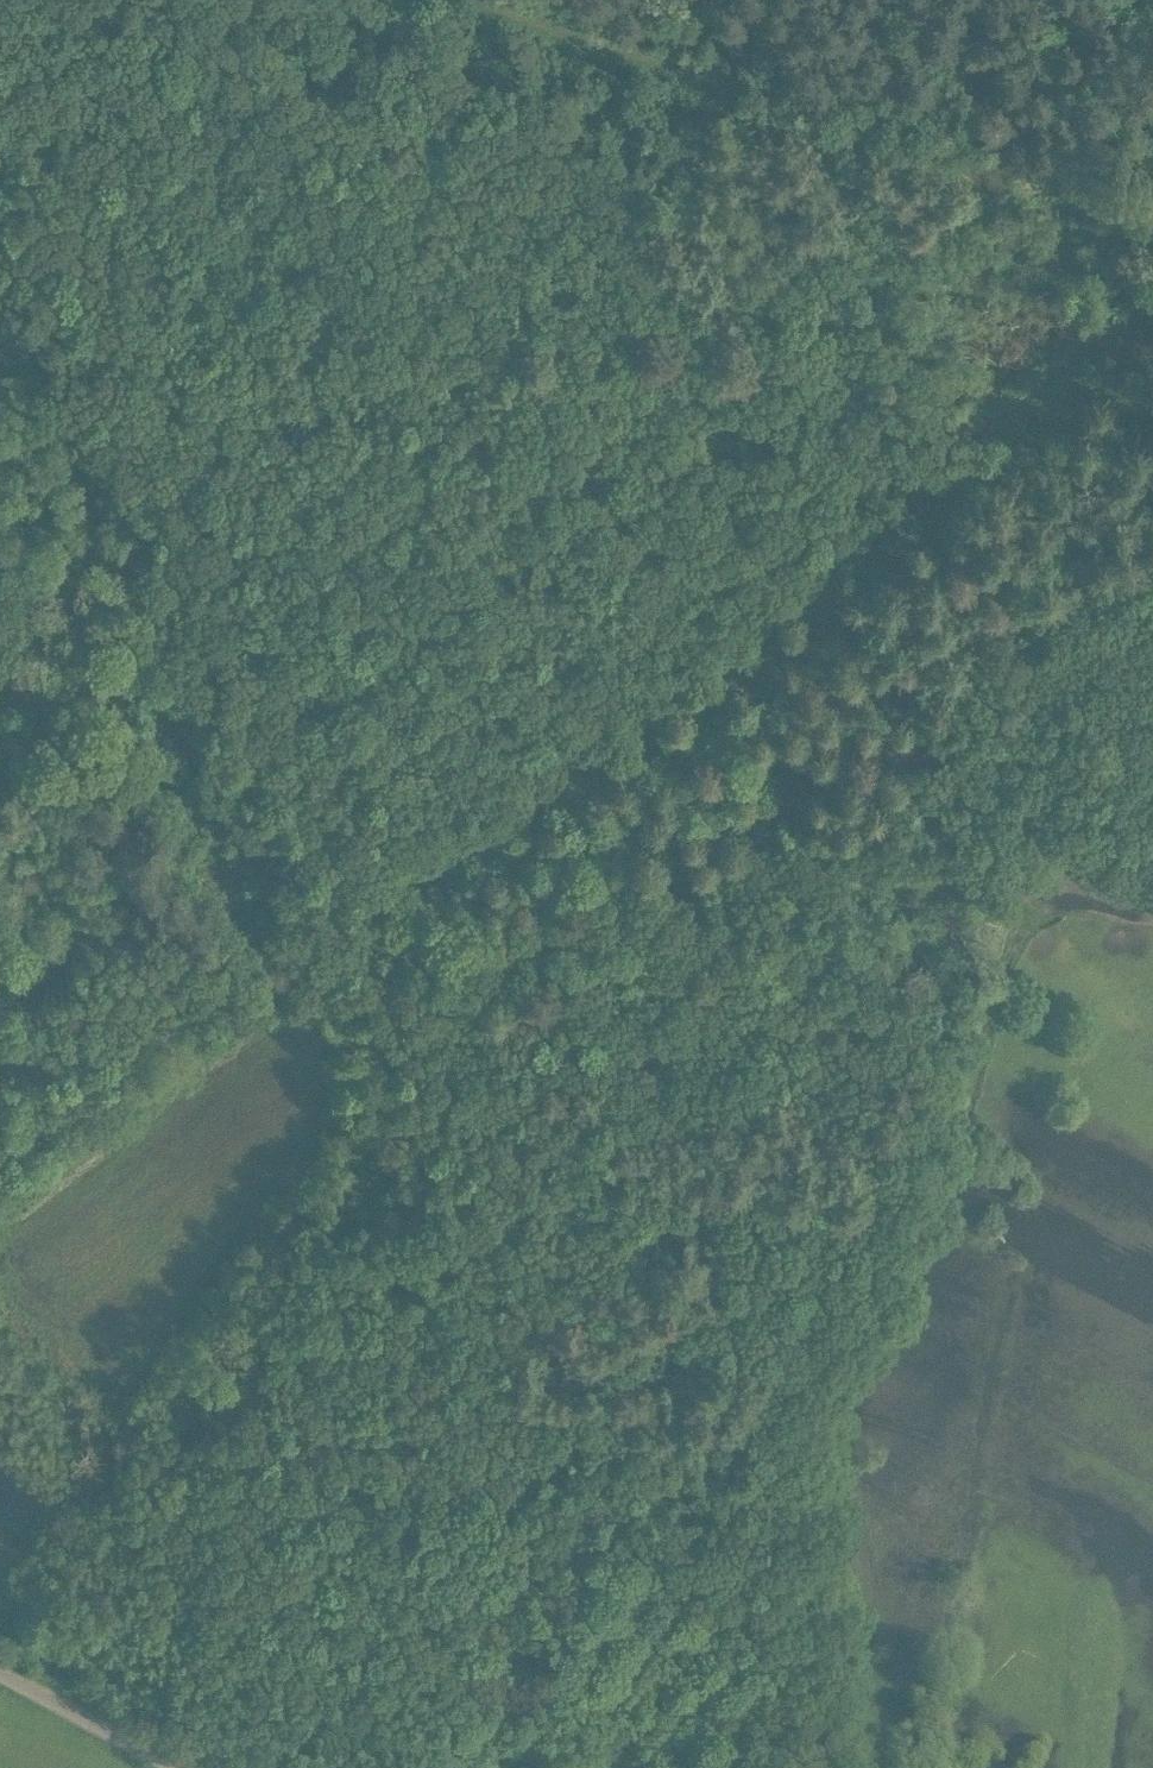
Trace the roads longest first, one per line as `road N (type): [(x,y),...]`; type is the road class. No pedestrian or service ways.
road 1 (unclassified): [(163,1767),(0,1679)]

